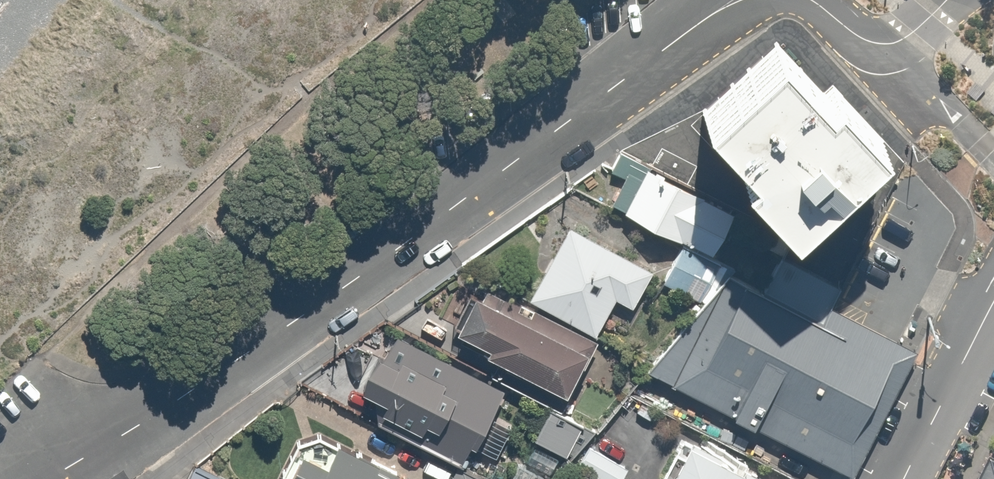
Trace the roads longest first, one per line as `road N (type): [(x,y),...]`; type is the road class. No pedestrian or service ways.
road 1 (residential): [(50,478),(153,418),(410,239),(740,0)]
road 2 (residential): [(993,298),(902,478)]
road 3 (residential): [(808,0),(884,45),(924,25),(949,0)]

